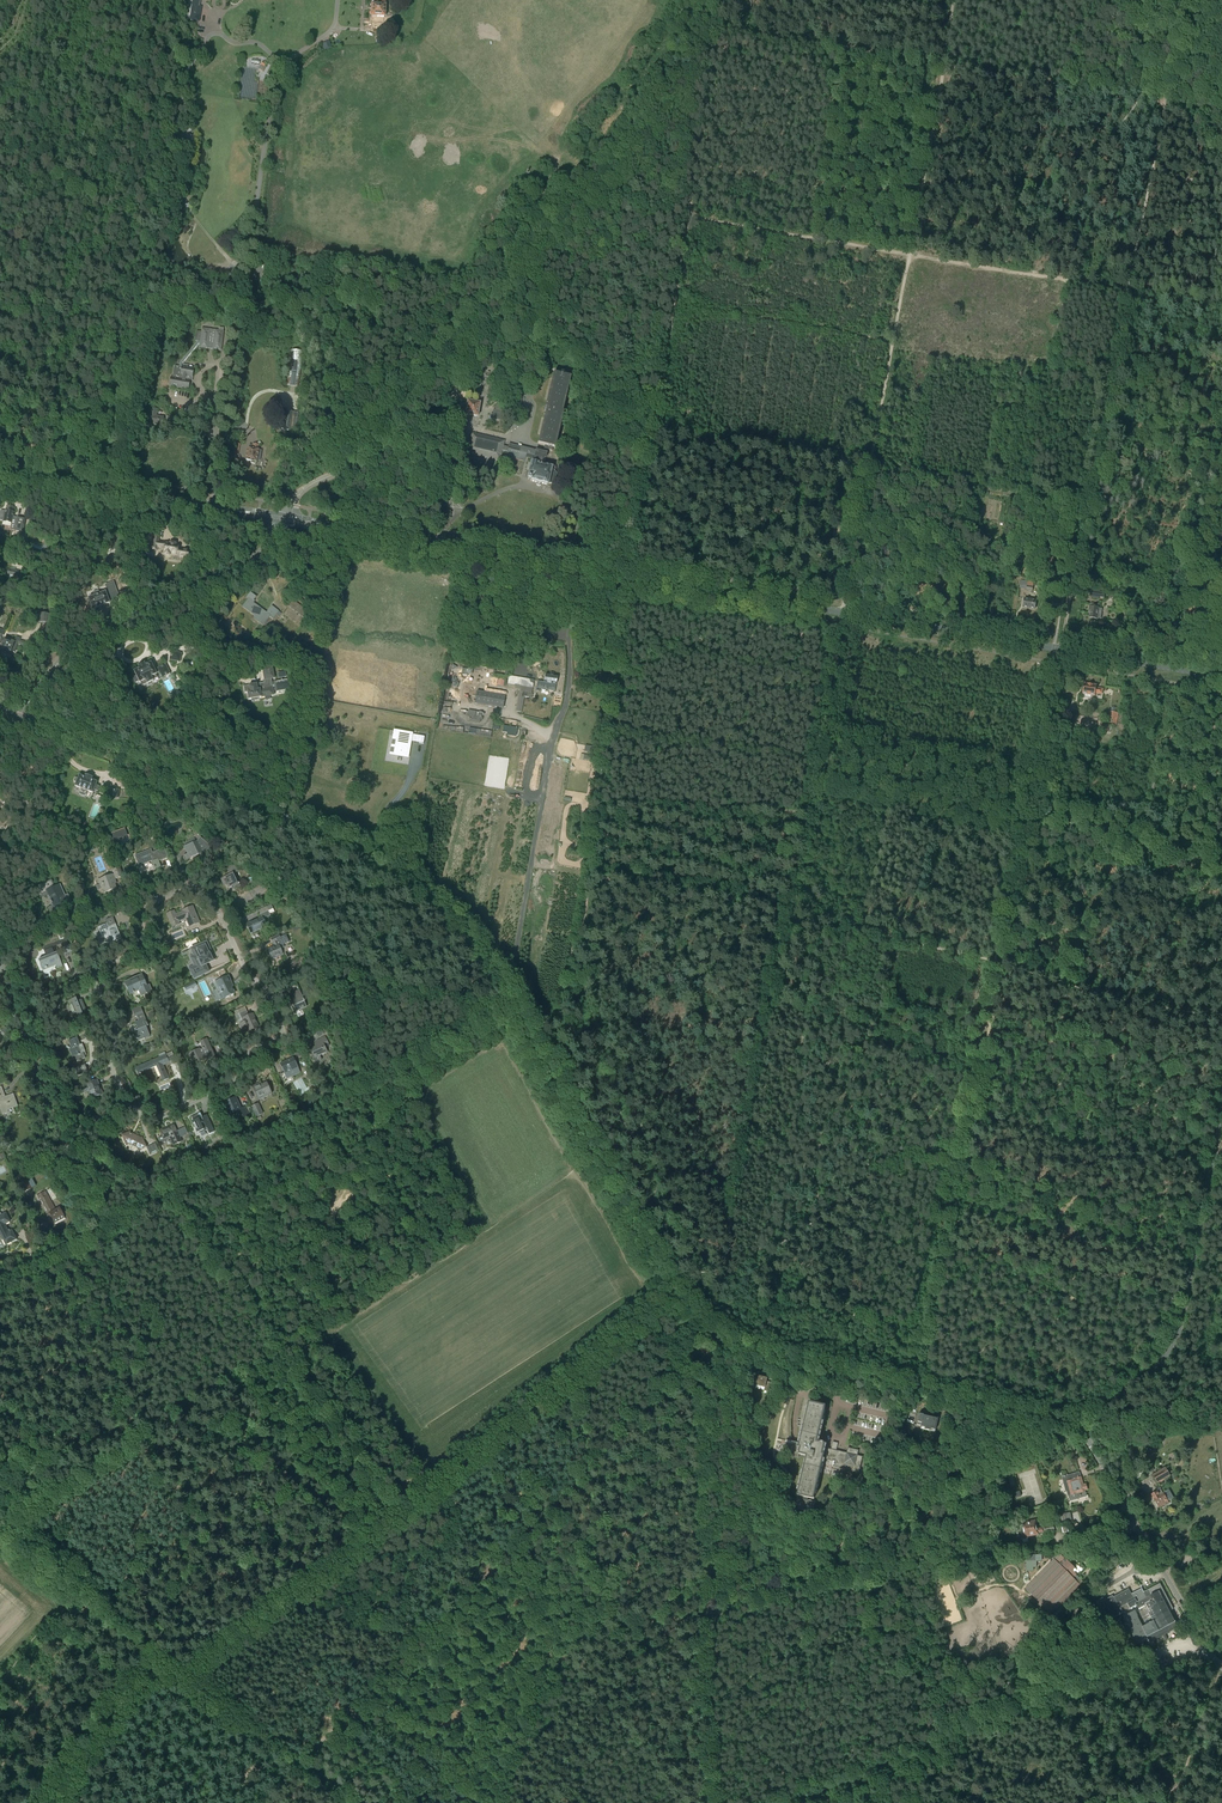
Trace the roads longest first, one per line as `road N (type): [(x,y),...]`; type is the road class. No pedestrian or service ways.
road 1 (tertiary): [(1087,1438),(1059,1422),(716,1336),(673,1294),(509,993),(450,915),(347,846),(19,717)]
road 2 (track): [(1130,293),(921,1389)]
road 3 (secondary): [(1221,676),(285,520)]
road 4 (unclassified): [(285,520),(302,490),(341,468),(714,46),(724,0)]
road 5 (track): [(174,1676),(199,1665),(408,1509),(673,1294)]
road 6 (residential): [(127,1105),(161,1117),(232,1085),(250,1052),(282,1035),(264,987),(247,973),(215,904),(196,888),(150,903),(141,949),(94,972),(116,1038),(110,1054)]
road 7 (track): [(805,812),(716,1304),(701,1325)]
road 8 (track): [(100,1227),(520,1014)]
road 9 (tertiary): [(791,1802),(1021,1712),(1207,1652)]
road 10 (track): [(733,27),(1166,102)]
road 11 (track): [(718,41),(656,438)]
road 12 (tertiary): [(1087,1438),(1176,1338),(1221,1103)]
road 13 (tertiary): [(285,520),(253,557),(74,650),(19,717)]
road 14 (track): [(863,503),(805,812)]
road 15 (track): [(248,255),(279,76),(289,59),(339,29)]
road 16 (track): [(909,255),(955,0)]
road 17 (tertiary): [(1207,1652),(1087,1438)]
road 18 (track): [(1130,293),(909,255)]
road 19 (track): [(690,217),(909,255)]
road 20 (track): [(675,303),(893,344)]
road 21 (track): [(870,468),(1088,505)]
road 22 (track): [(172,1674),(0,1538)]
road 23 (track): [(172,1674),(347,1802)]
road 24 (track): [(656,438),(871,462)]
road 25 (residential): [(1,1281),(100,1227),(62,1136)]
road 26 (track): [(871,462),(909,255)]
road 27 (secondary): [(206,506),(0,471)]
road 28 (unclassified): [(206,506),(240,304)]
road 29 (track): [(1186,0),(1153,173)]
road 30 (residential): [(62,1136),(4,976)]
road 31 (track): [(1073,1427),(956,1489),(951,1513)]
road 32 (track): [(656,438),(629,590)]
road 33 (track): [(1153,173),(1130,293)]

